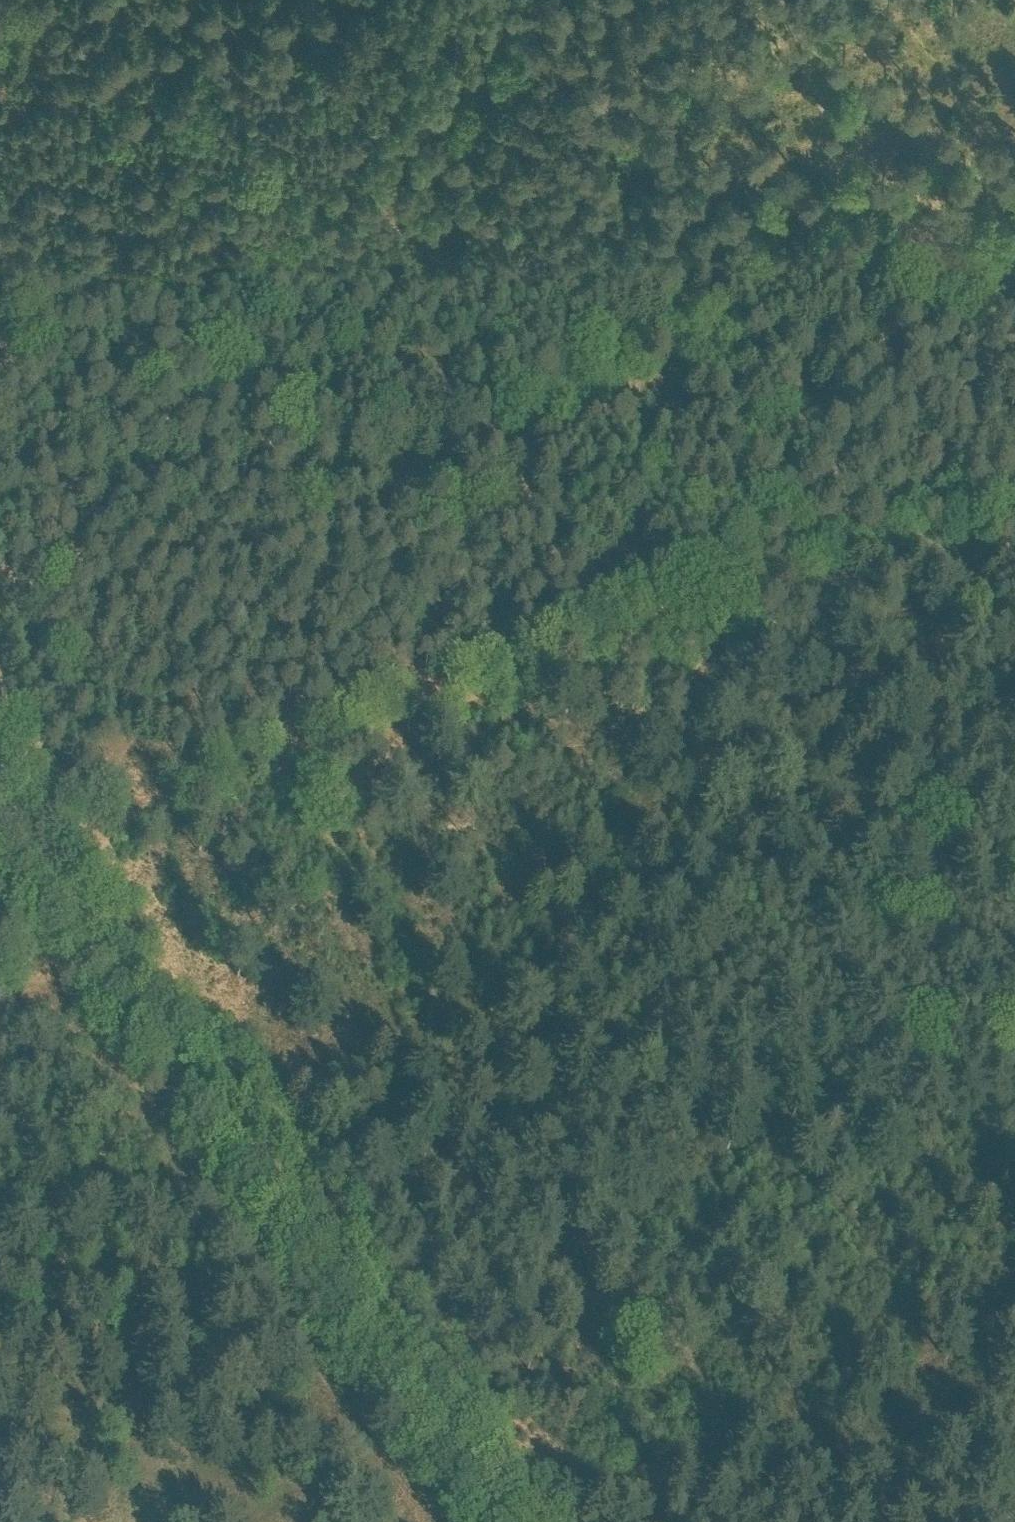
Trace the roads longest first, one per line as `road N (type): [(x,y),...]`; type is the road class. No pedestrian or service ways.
road 1 (track): [(823,1521),(760,1420),(252,759)]
road 2 (track): [(501,1521),(25,845)]

